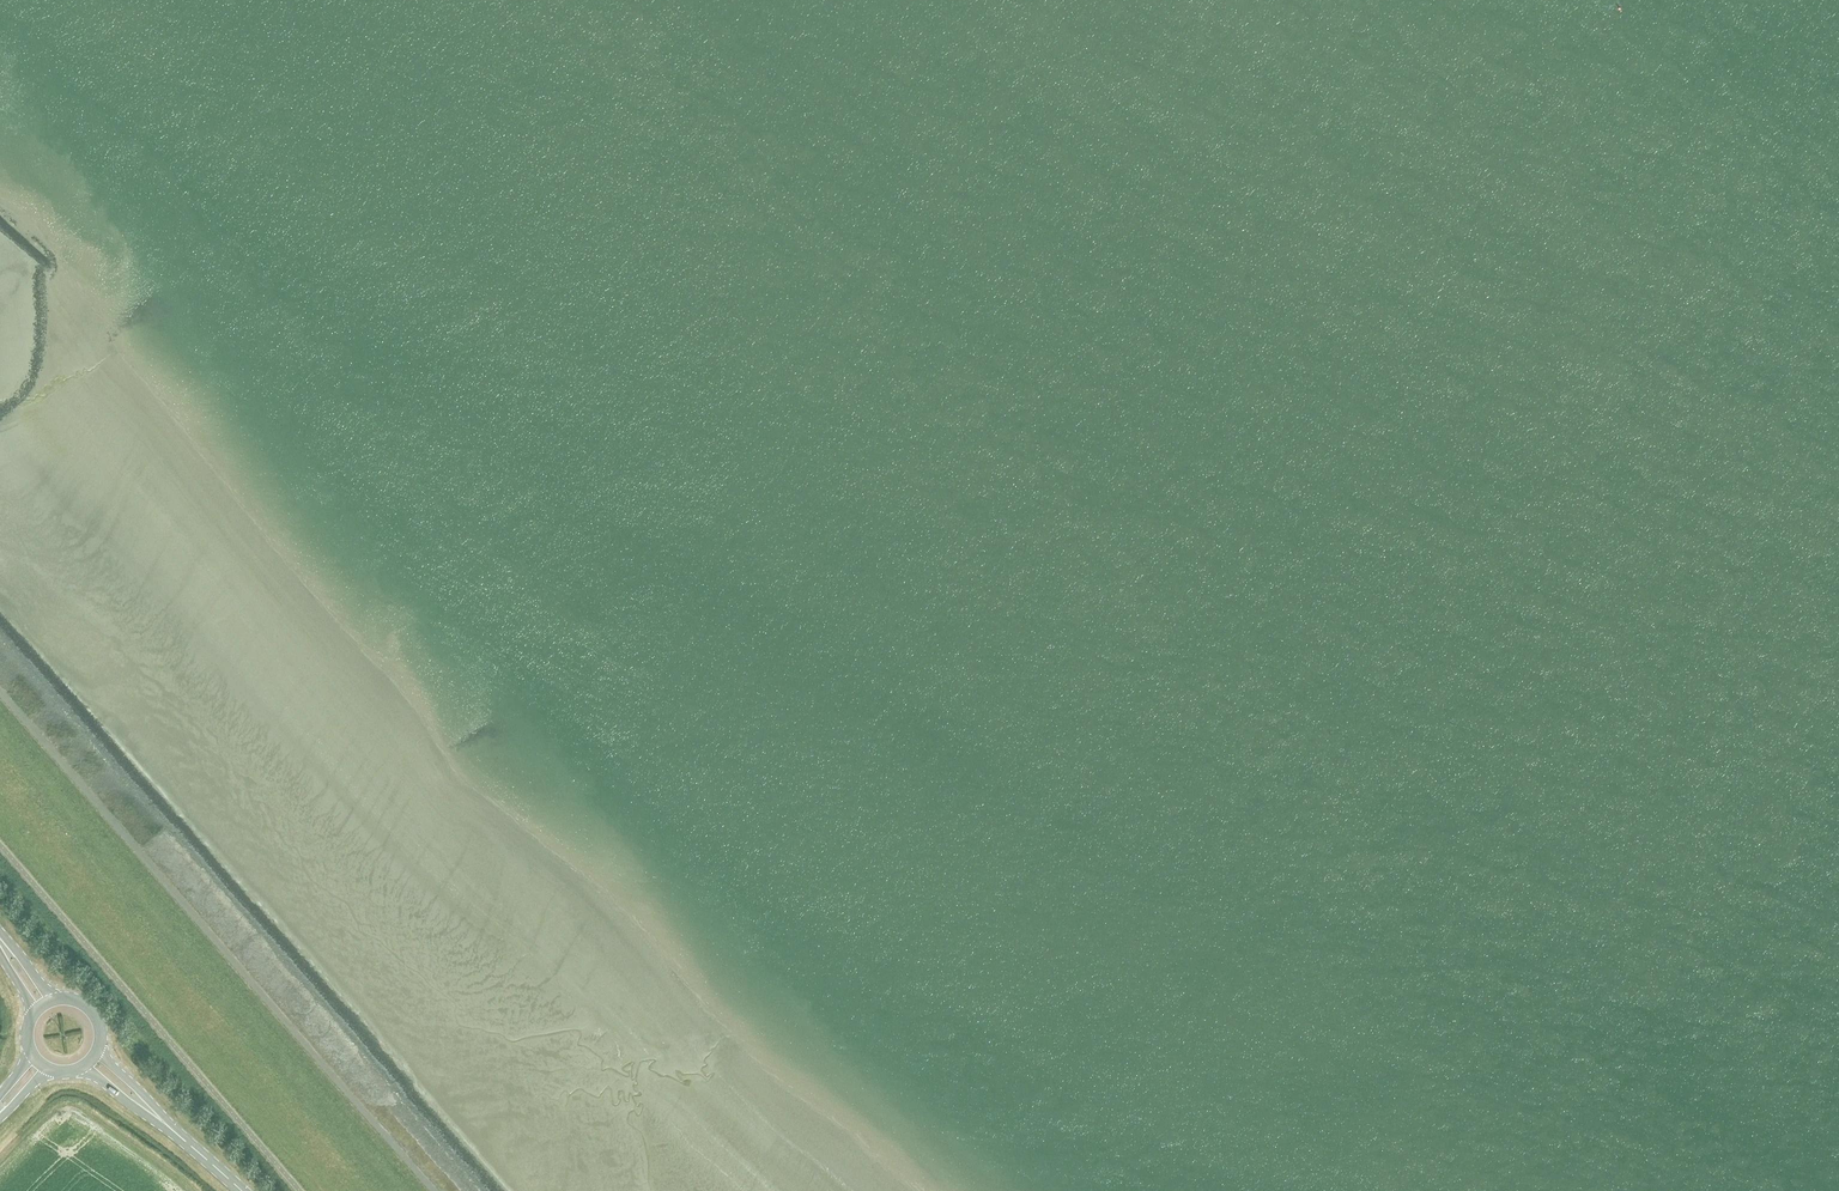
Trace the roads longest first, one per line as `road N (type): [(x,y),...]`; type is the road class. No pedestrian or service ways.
road 1 (secondary): [(242,1190),(94,1058)]

